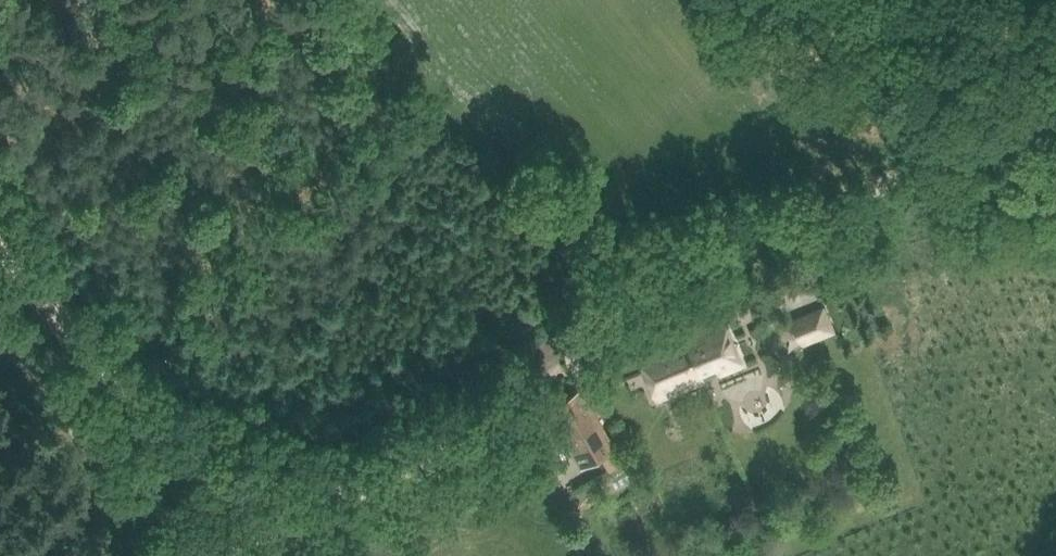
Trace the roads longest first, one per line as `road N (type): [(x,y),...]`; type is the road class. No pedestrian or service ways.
road 1 (track): [(307,532),(388,488),(603,326),(785,239),(1055,145)]
road 2 (track): [(307,532),(205,490),(0,246)]

